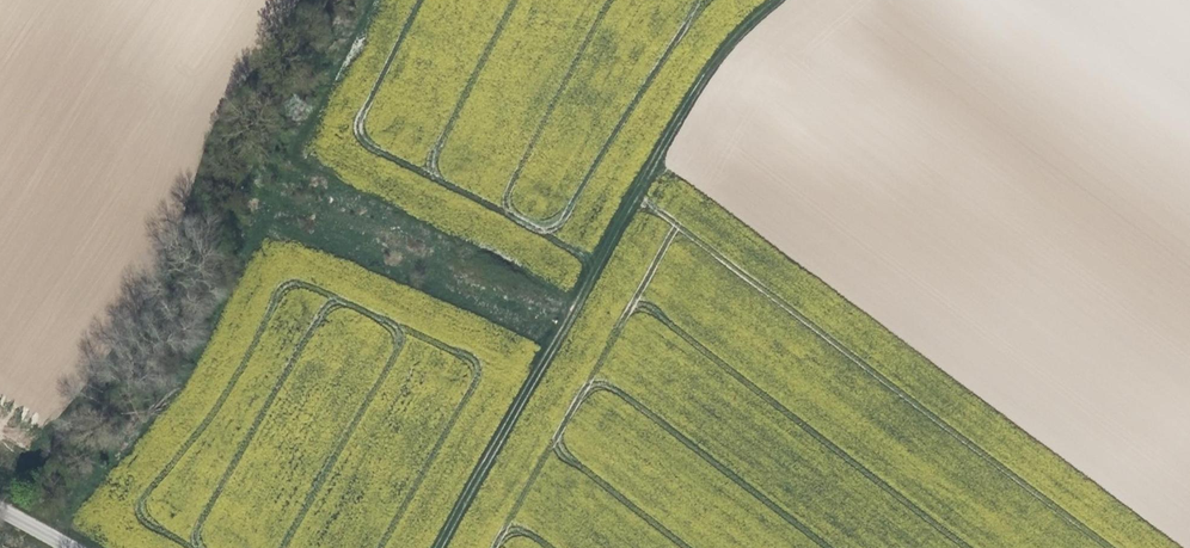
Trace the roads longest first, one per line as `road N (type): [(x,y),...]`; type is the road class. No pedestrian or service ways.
road 1 (track): [(782,0),(698,79),(437,547)]

